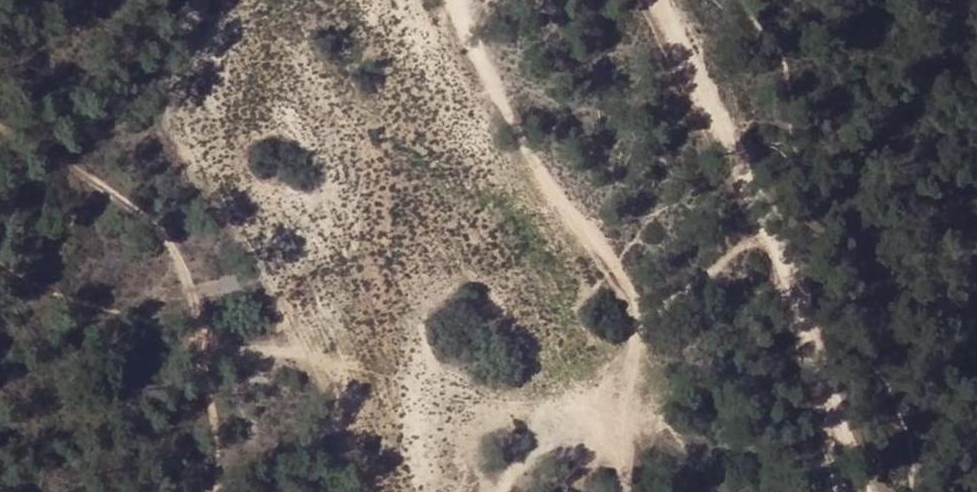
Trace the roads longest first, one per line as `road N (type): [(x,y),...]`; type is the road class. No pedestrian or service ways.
road 1 (track): [(861,491),(787,240),(638,0)]
road 2 (track): [(453,0),(569,208),(655,302),(747,272),(787,240)]

